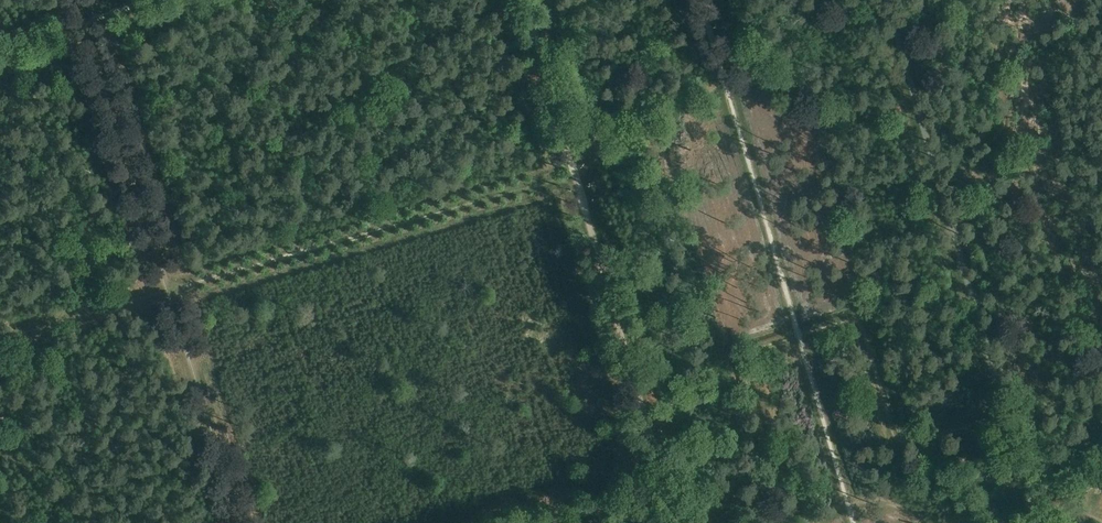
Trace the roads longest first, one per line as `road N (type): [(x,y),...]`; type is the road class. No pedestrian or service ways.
road 1 (track): [(525,0),(679,522)]

